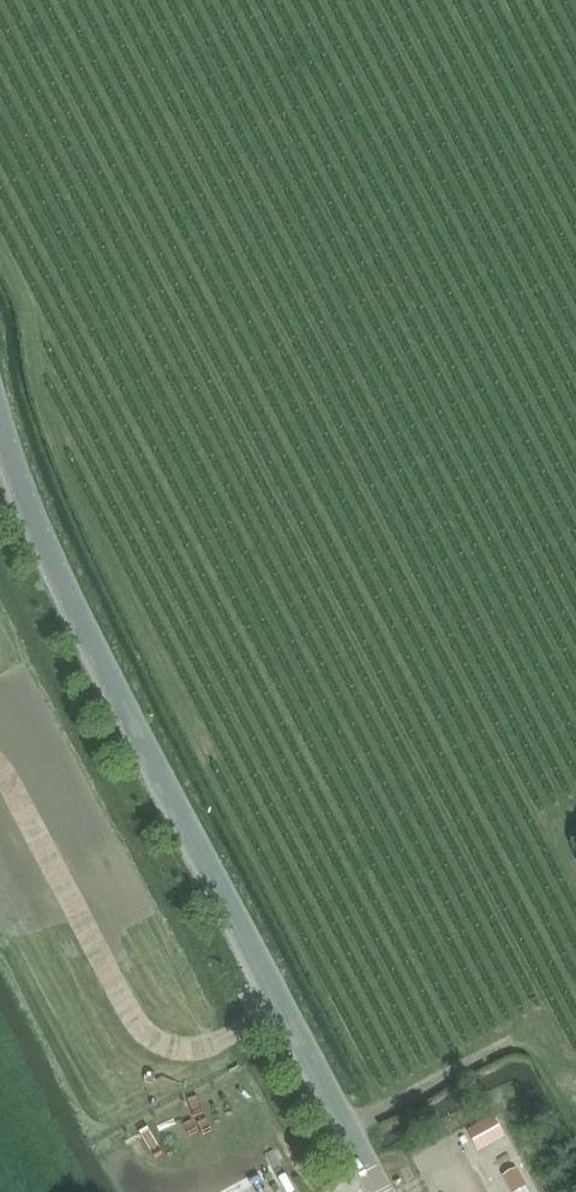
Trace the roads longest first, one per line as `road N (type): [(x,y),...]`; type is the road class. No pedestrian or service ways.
road 1 (tertiary): [(379,1191),(48,551),(0,418)]

